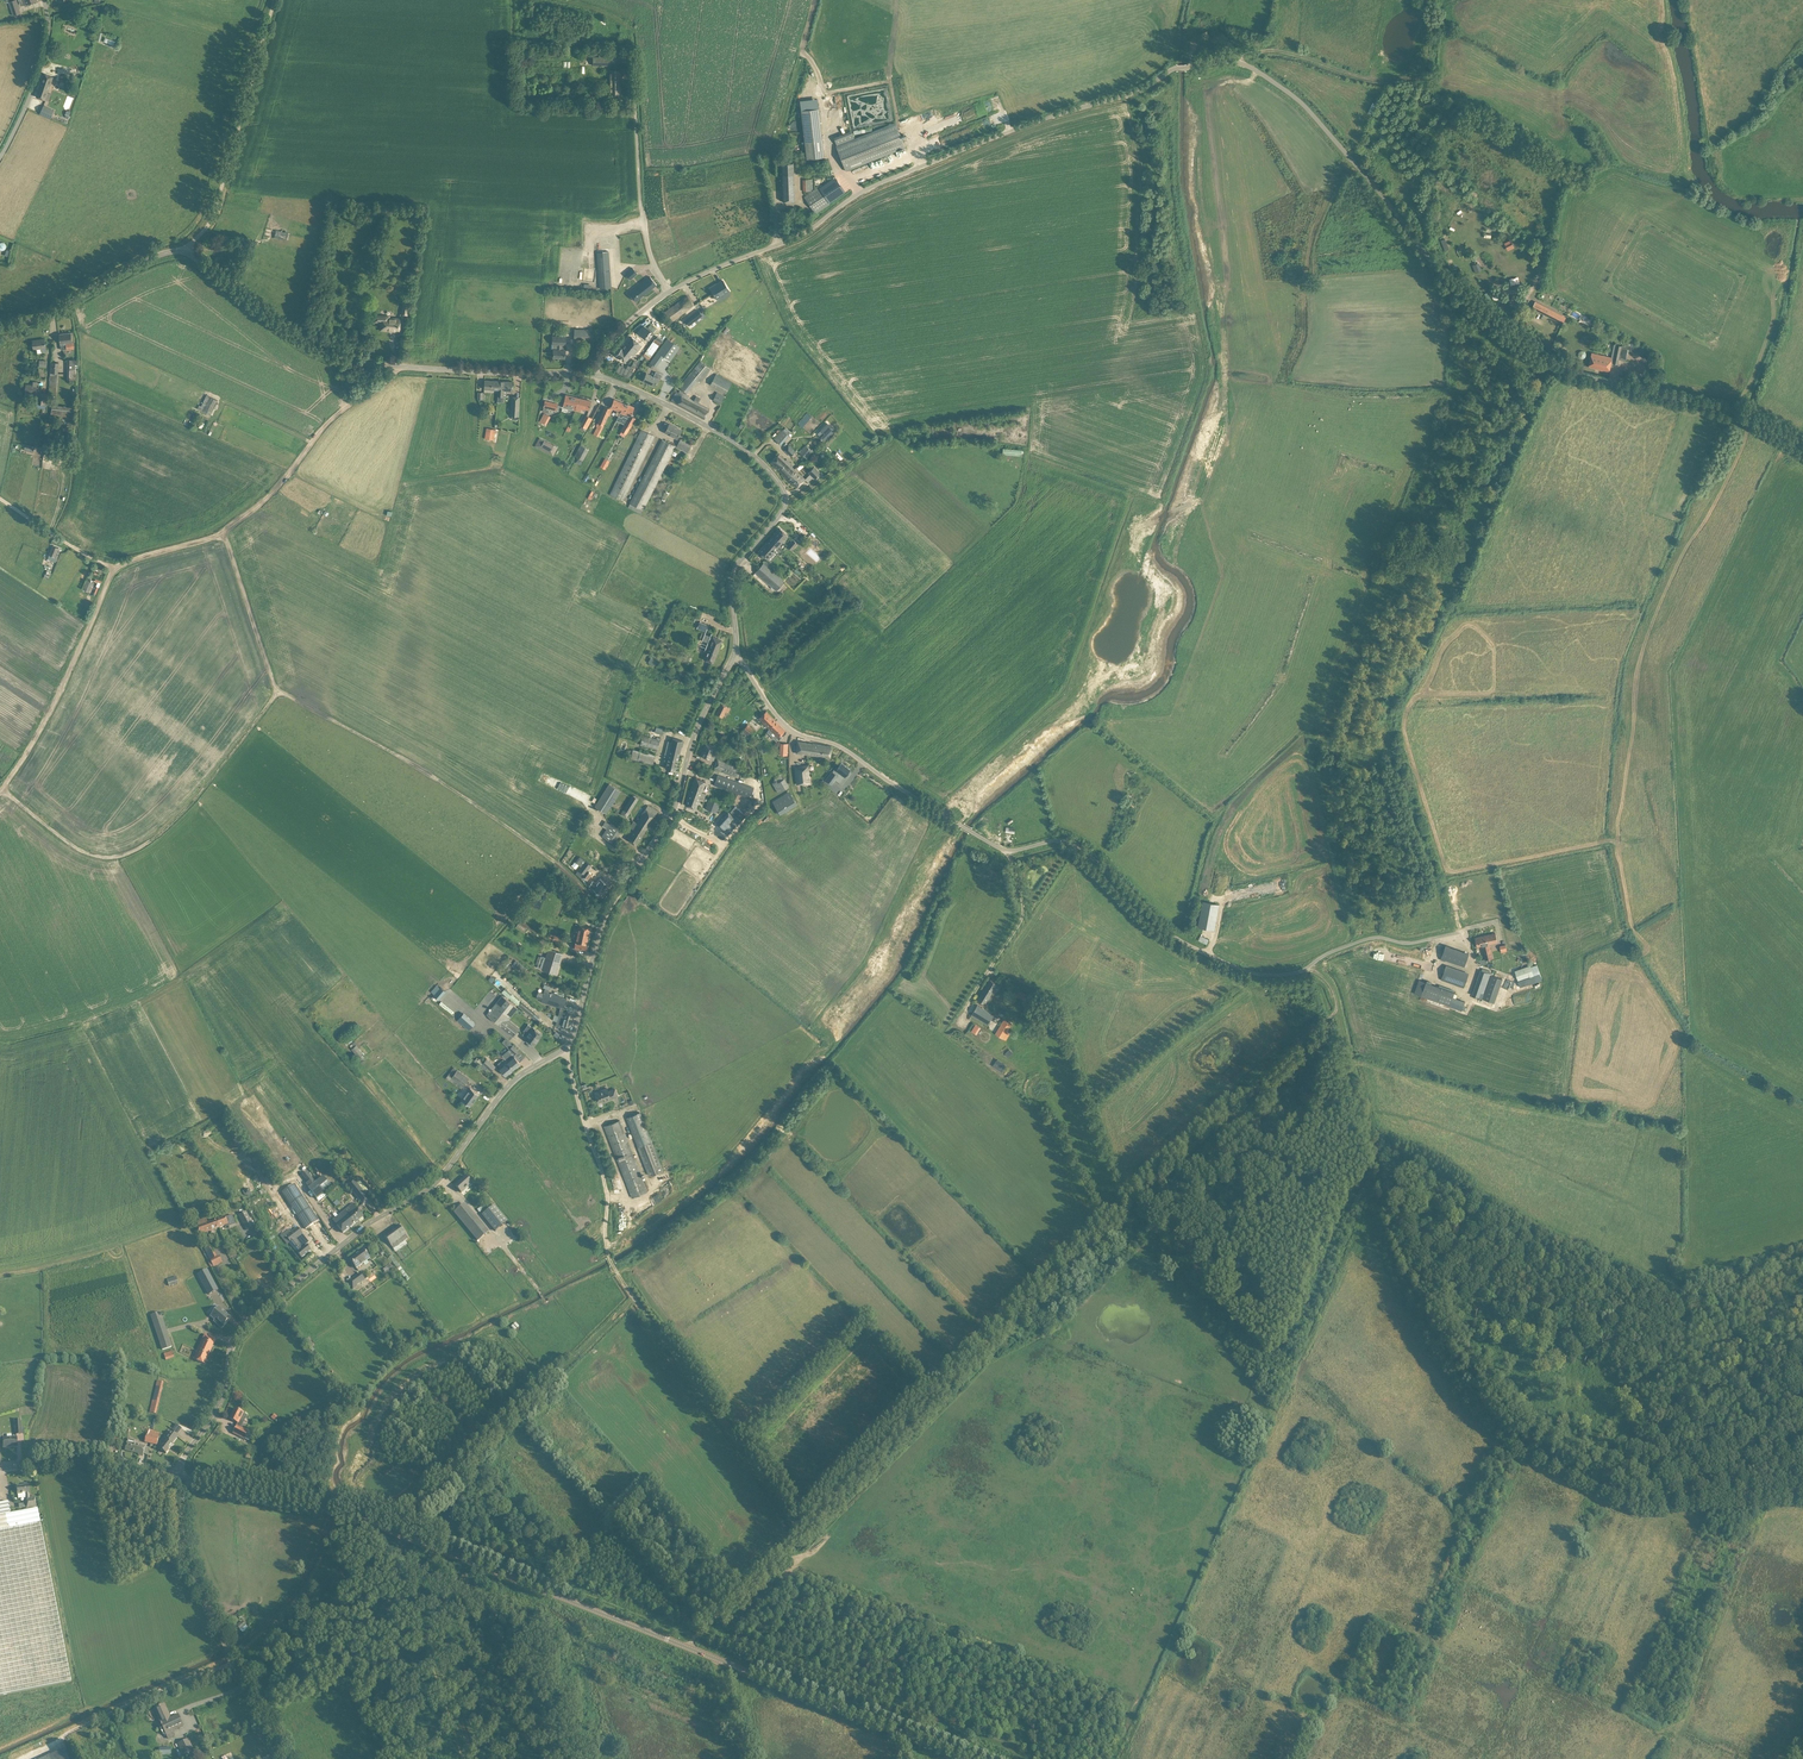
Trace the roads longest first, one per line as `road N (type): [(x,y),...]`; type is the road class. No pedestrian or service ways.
road 1 (unclassified): [(177,1477),(215,1410),(240,1328),(374,1215),(420,1192),(518,1072),(562,1051),(600,926),(668,817),(695,733),(734,655)]
road 2 (tertiary): [(972,1758),(407,1536),(183,1478)]
road 3 (track): [(1338,1011),(1404,1273),(1441,1351),(1499,1429),(1630,1501),(1802,1492)]
road 4 (track): [(800,1531),(1082,1247),(1338,1011)]
road 5 (unclassified): [(669,292),(775,248),(859,192),(1139,90),(1178,68),(1225,62),(1251,68),(1309,116)]
road 6 (unclassified): [(592,374),(326,358),(177,251),(3,327)]
road 7 (unclassified): [(1802,444),(1743,410),(1530,353),(1449,281),(1309,116)]
road 8 (track): [(605,914),(559,864),(279,691)]
road 9 (track): [(2,788),(79,855),(125,858),(169,827),(279,691)]
road 10 (track): [(111,567),(227,529),(261,505),(350,402),(402,364)]
road 11 (unclassified): [(1308,967),(1285,975),(1245,971),(1178,939),(1072,847),(1007,850)]
road 12 (unclassified): [(1007,850),(830,739),(787,727),(734,655)]
road 13 (track): [(407,1536),(635,1297)]
road 14 (tertiary): [(283,1758),(181,1556),(183,1478)]
road 15 (track): [(800,1531),(635,1297)]
road 16 (unclassified): [(786,497),(889,432),(1026,414)]
road 17 (track): [(775,248),(773,151),(815,0)]
road 18 (unclassified): [(669,292),(641,228),(627,45)]
road 19 (track): [(2,788),(70,673),(111,567)]
road 20 (unclassified): [(786,497),(733,440),(592,374)]
road 21 (tertiary): [(177,1477),(87,1461),(0,1466)]
road 22 (unclassified): [(734,655),(735,568),(782,514),(786,497)]
road 23 (track): [(279,691),(227,529)]
road 24 (unclassified): [(44,0),(42,62),(0,157)]
road 25 (track): [(687,1646),(800,1531)]
road 26 (unclassified): [(1308,967),(1375,937),(1433,938)]
road 27 (track): [(0,499),(111,567)]
road 28 (unclassified): [(991,964),(1021,912),(1007,850)]

